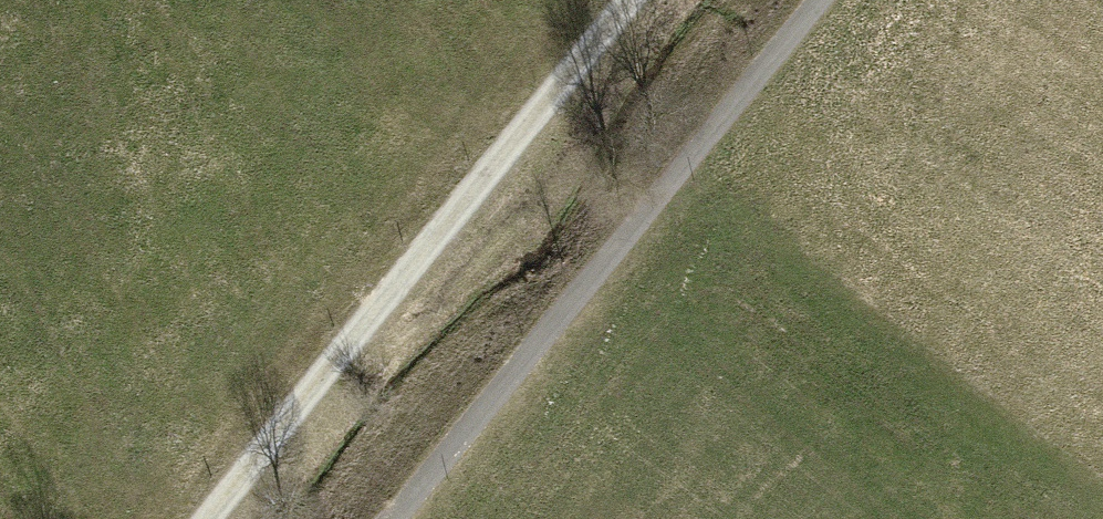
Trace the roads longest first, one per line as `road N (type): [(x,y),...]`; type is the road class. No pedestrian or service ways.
road 1 (track): [(400,518),(827,0)]
road 2 (track): [(208,518),(631,0)]

